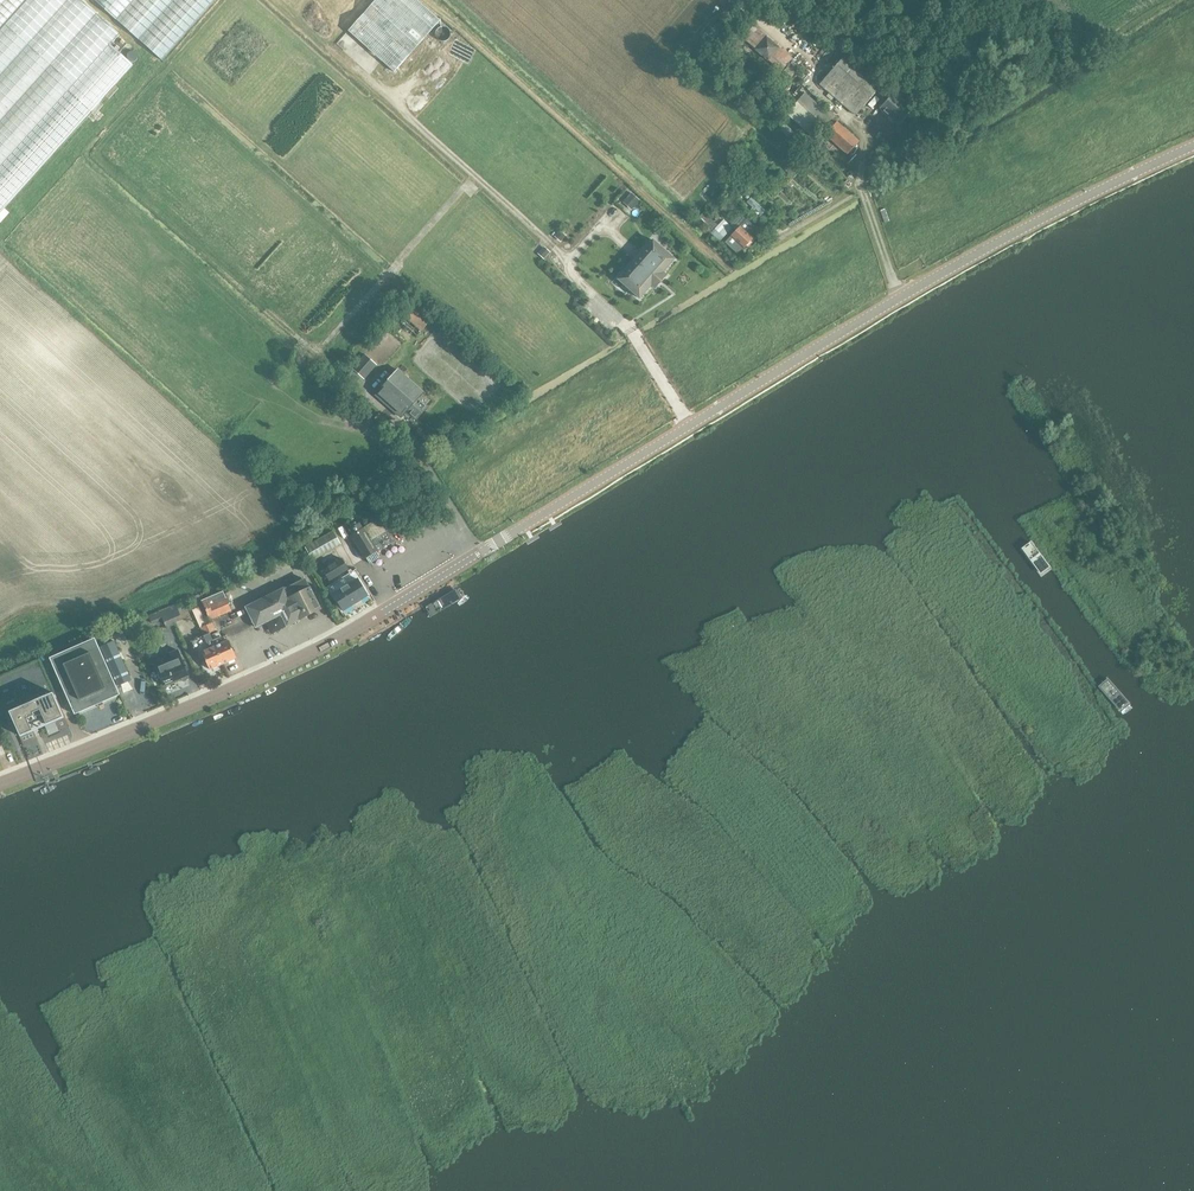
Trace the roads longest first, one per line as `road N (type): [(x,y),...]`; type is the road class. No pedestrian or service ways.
road 1 (tertiary): [(0,784),(352,635),(877,314),(1193,148)]
road 2 (track): [(741,0),(812,58),(811,86),(863,134),(859,186),(899,301)]

